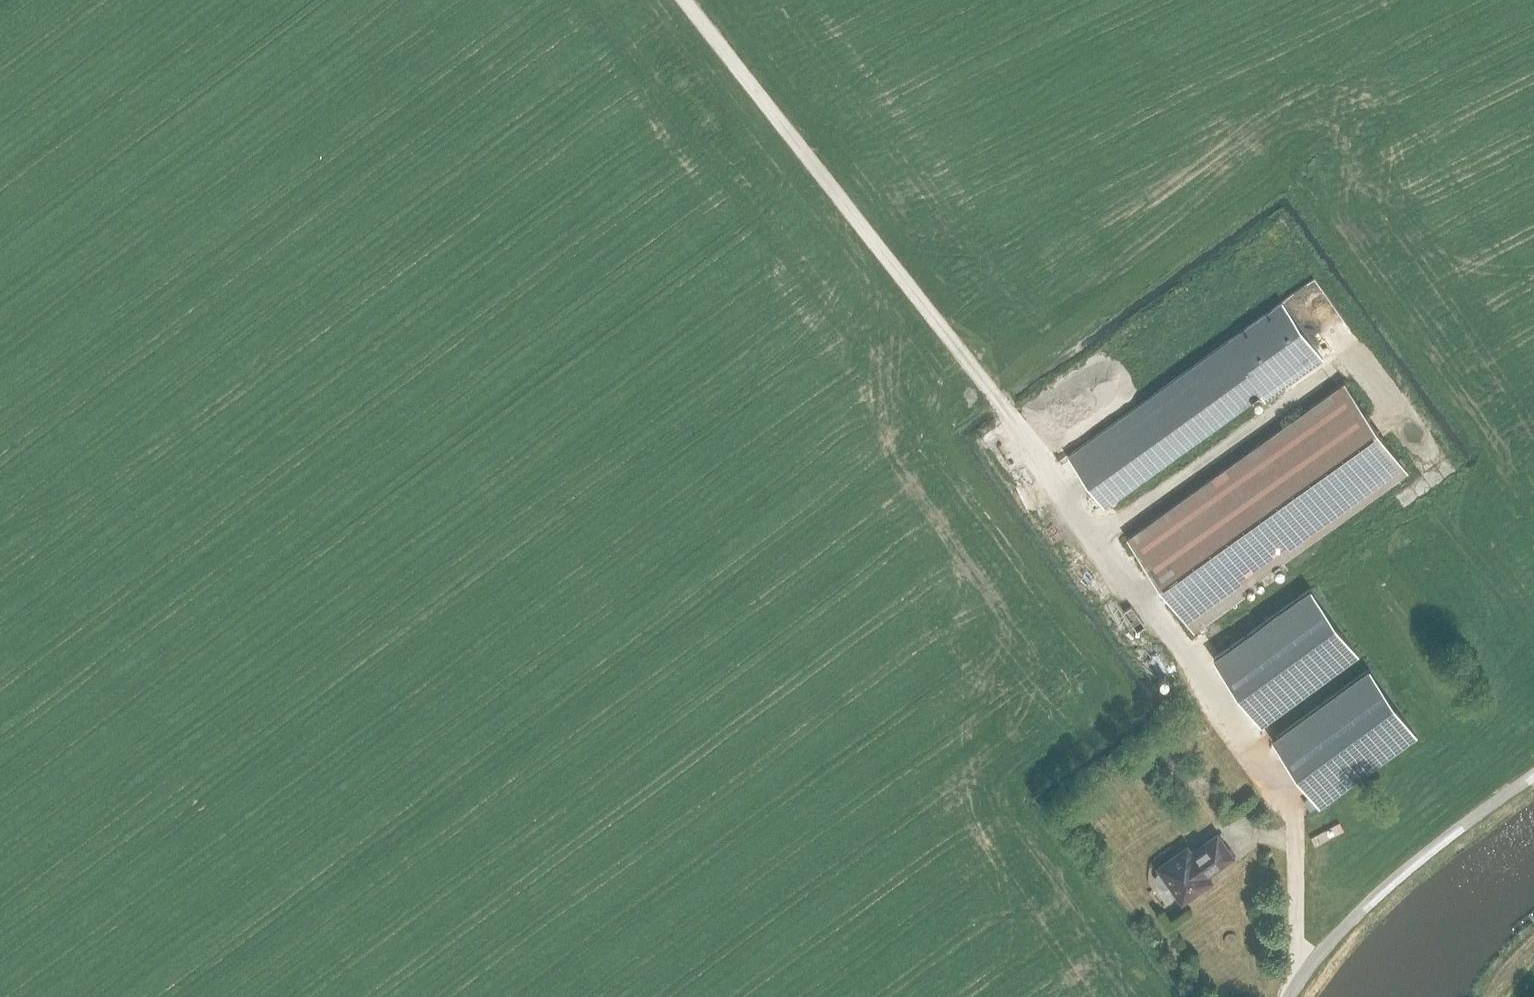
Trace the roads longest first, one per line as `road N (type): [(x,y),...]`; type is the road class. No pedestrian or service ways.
road 1 (unclassified): [(1291,996),(1370,902),(1533,775)]

